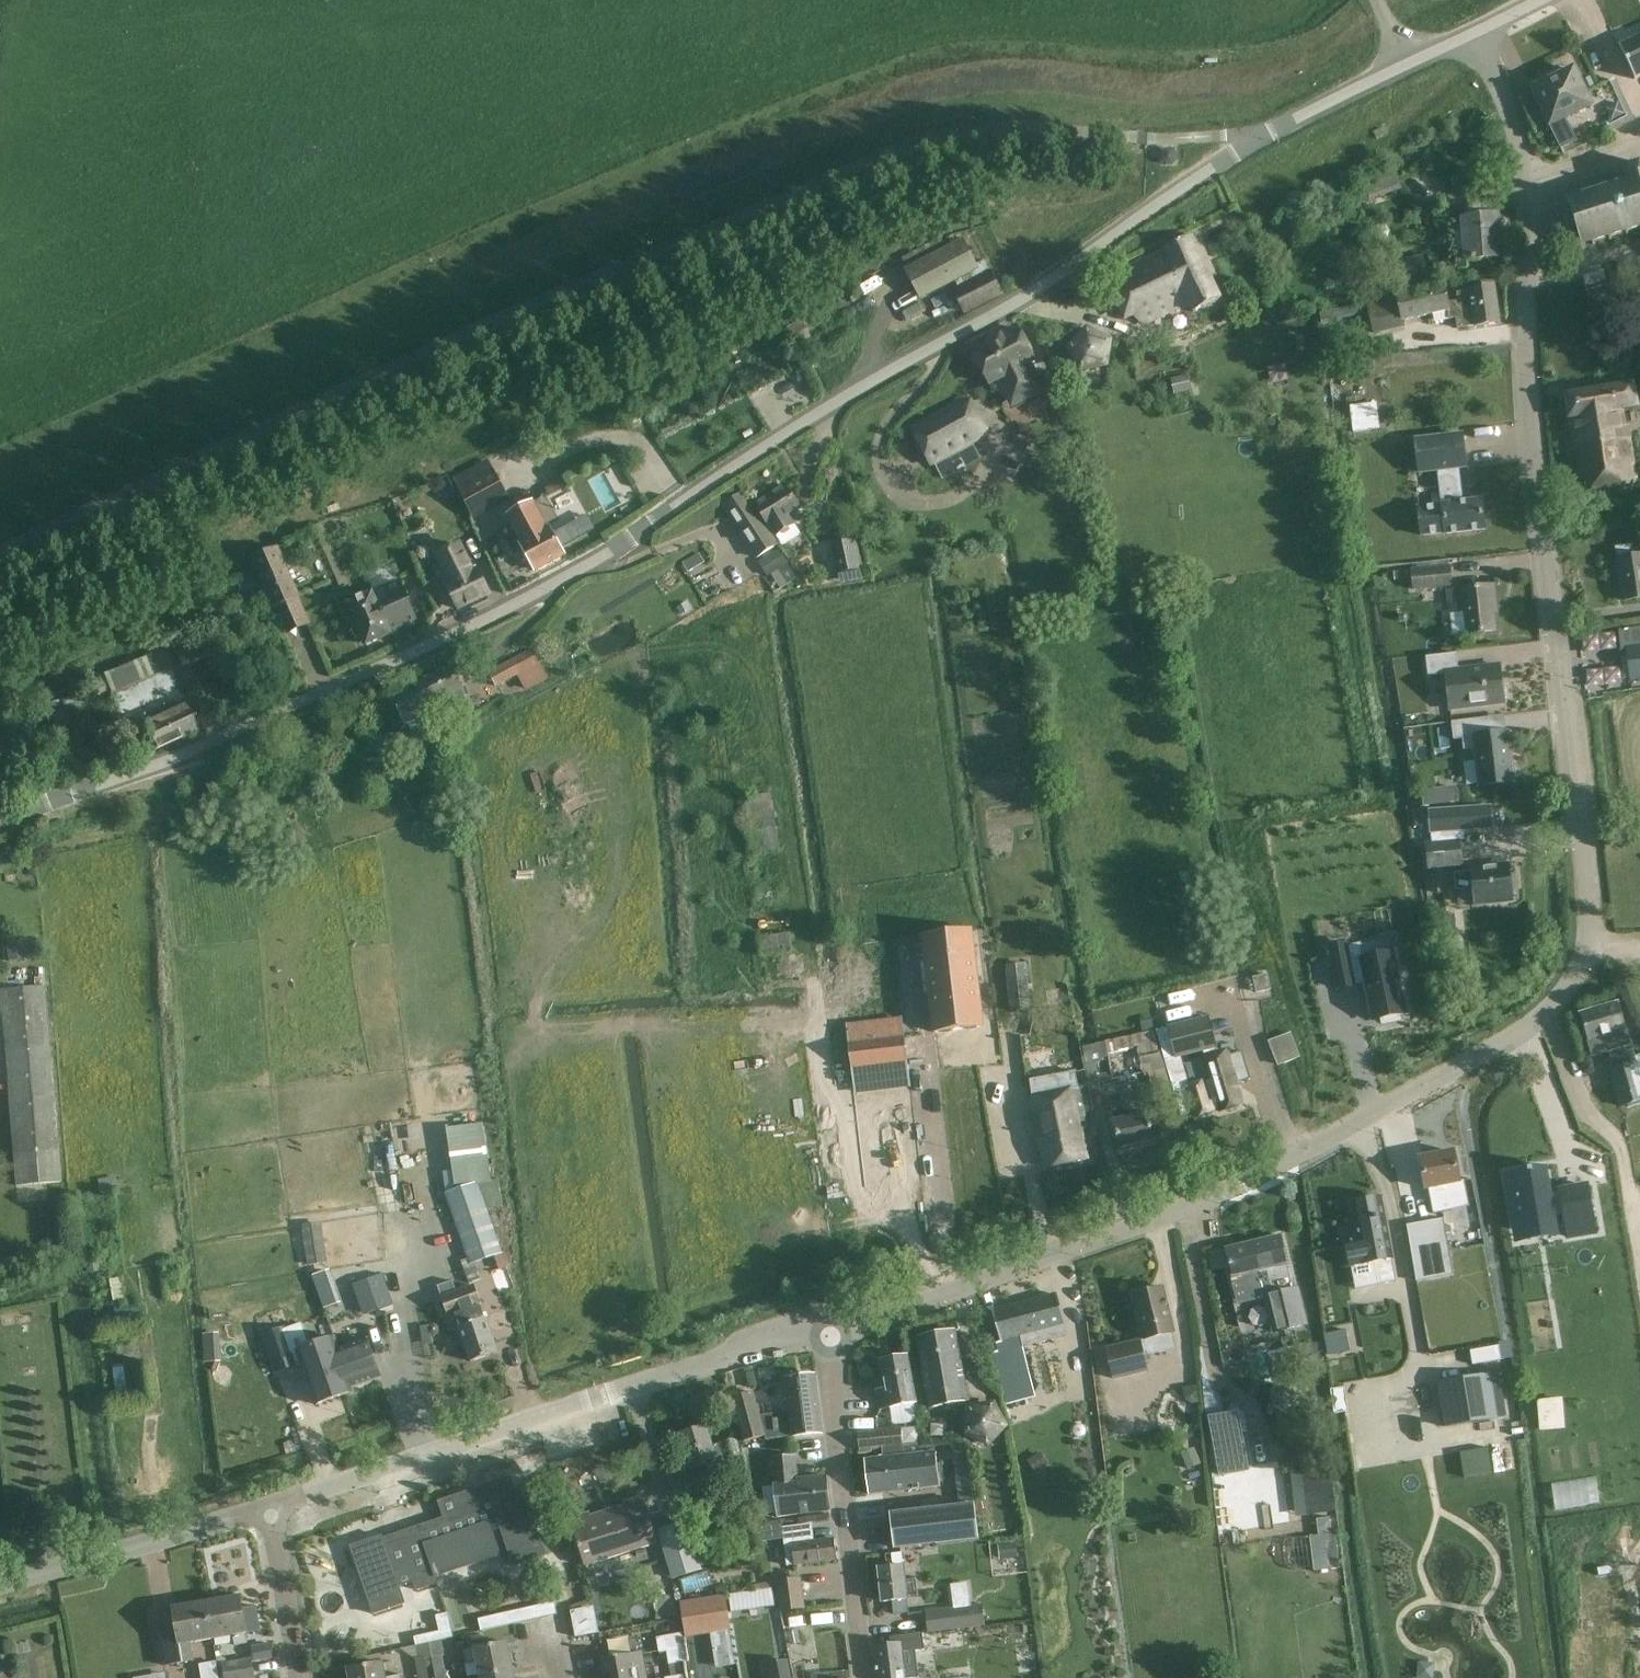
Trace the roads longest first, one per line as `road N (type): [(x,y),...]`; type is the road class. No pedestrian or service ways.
road 1 (tertiary): [(829,1335),(1238,1191),(1519,1035),(1573,985),(1588,903),(1528,359),(1527,187),(1503,93),(1471,32)]
road 2 (tertiary): [(0,826),(209,750),(546,588),(643,533),(777,437),(1032,295),(1263,138)]
road 3 (tertiary): [(270,1507),(782,1337),(829,1335)]
road 4 (unclassified): [(864,1677),(829,1335)]
road 5 (tertiary): [(0,1583),(270,1507)]
road 6 (tertiary): [(1471,32),(1263,138)]
road 7 (residential): [(300,1677),(270,1507)]

